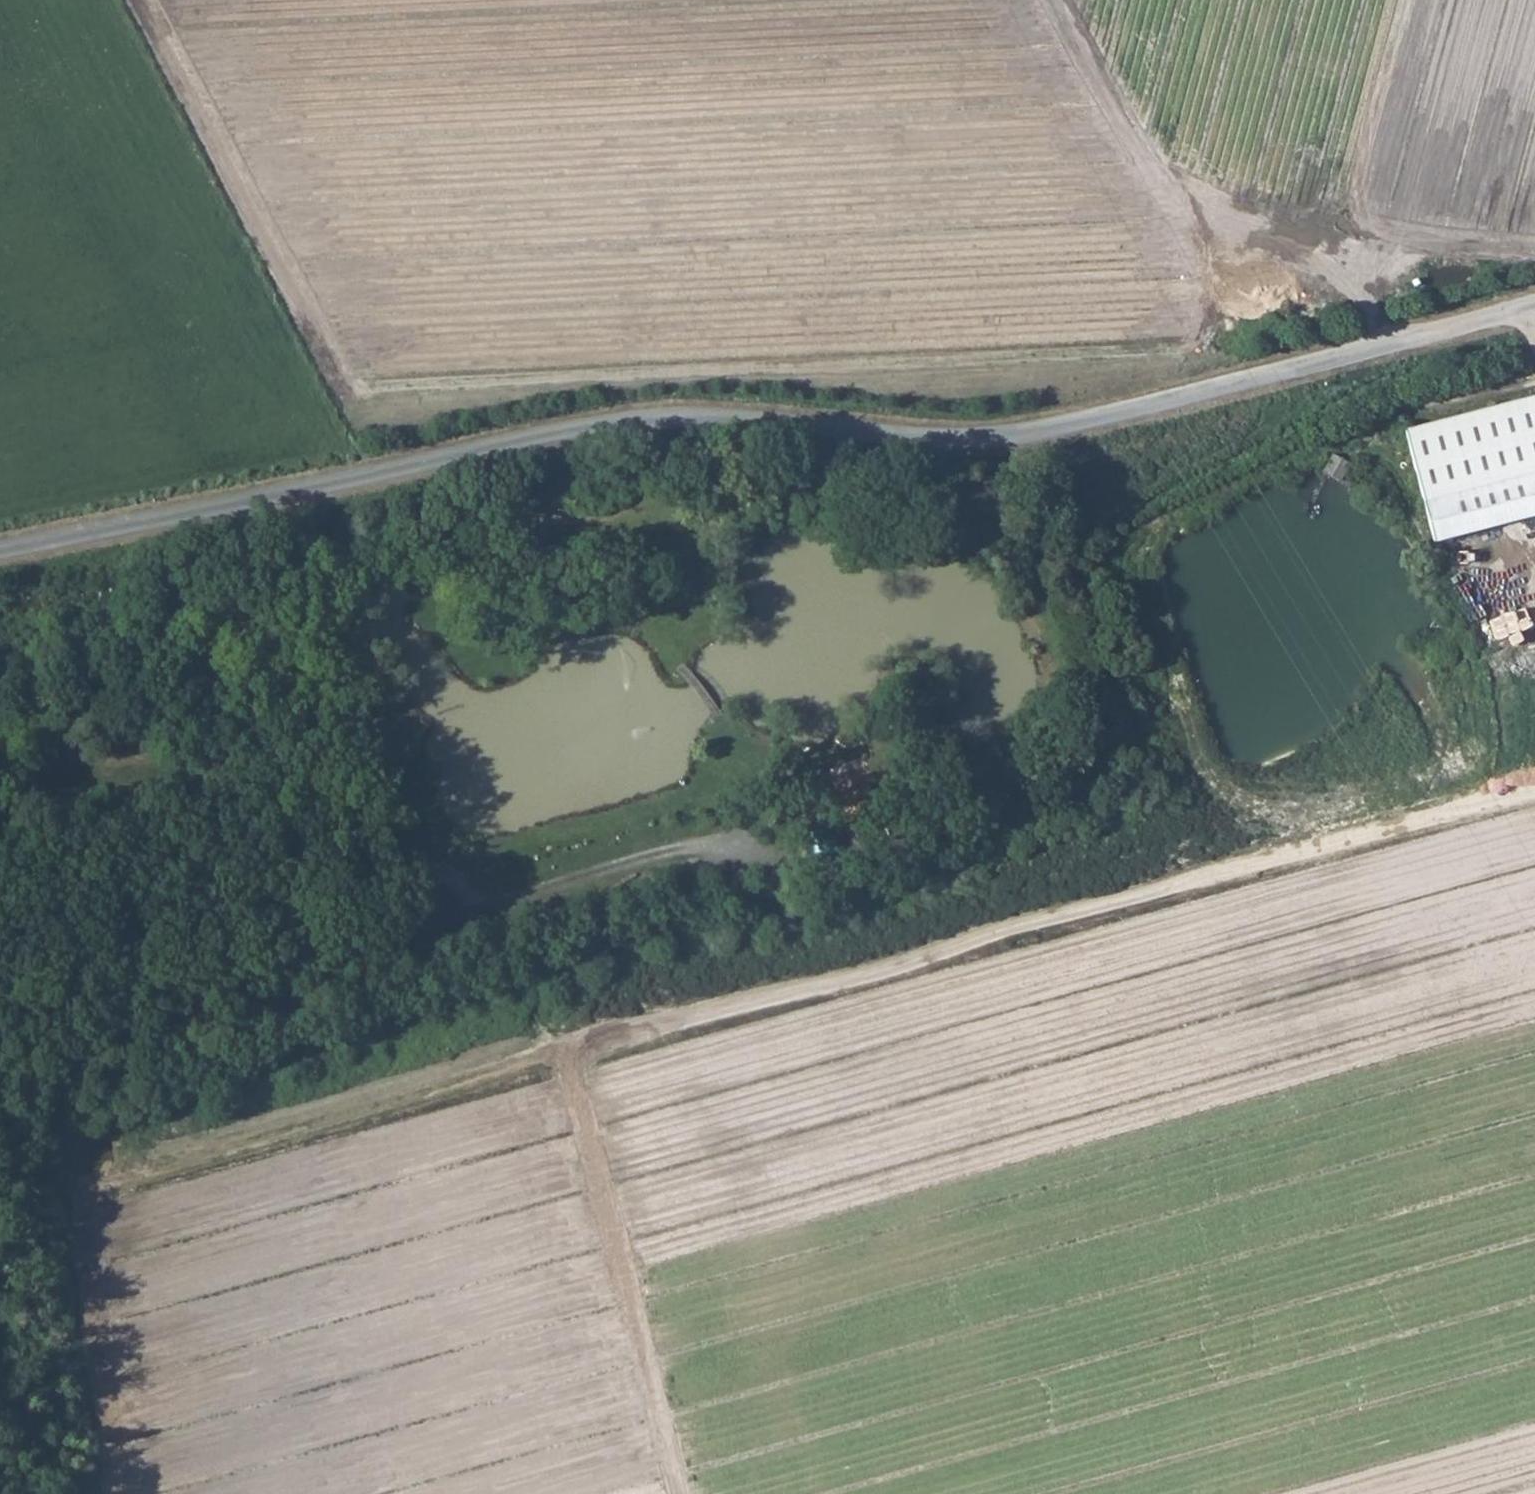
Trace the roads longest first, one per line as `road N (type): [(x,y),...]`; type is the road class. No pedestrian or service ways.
road 1 (unclassified): [(0,557),(654,424),(962,441),(1049,434),(1534,306)]
road 2 (track): [(1534,745),(1041,869),(570,1014)]

